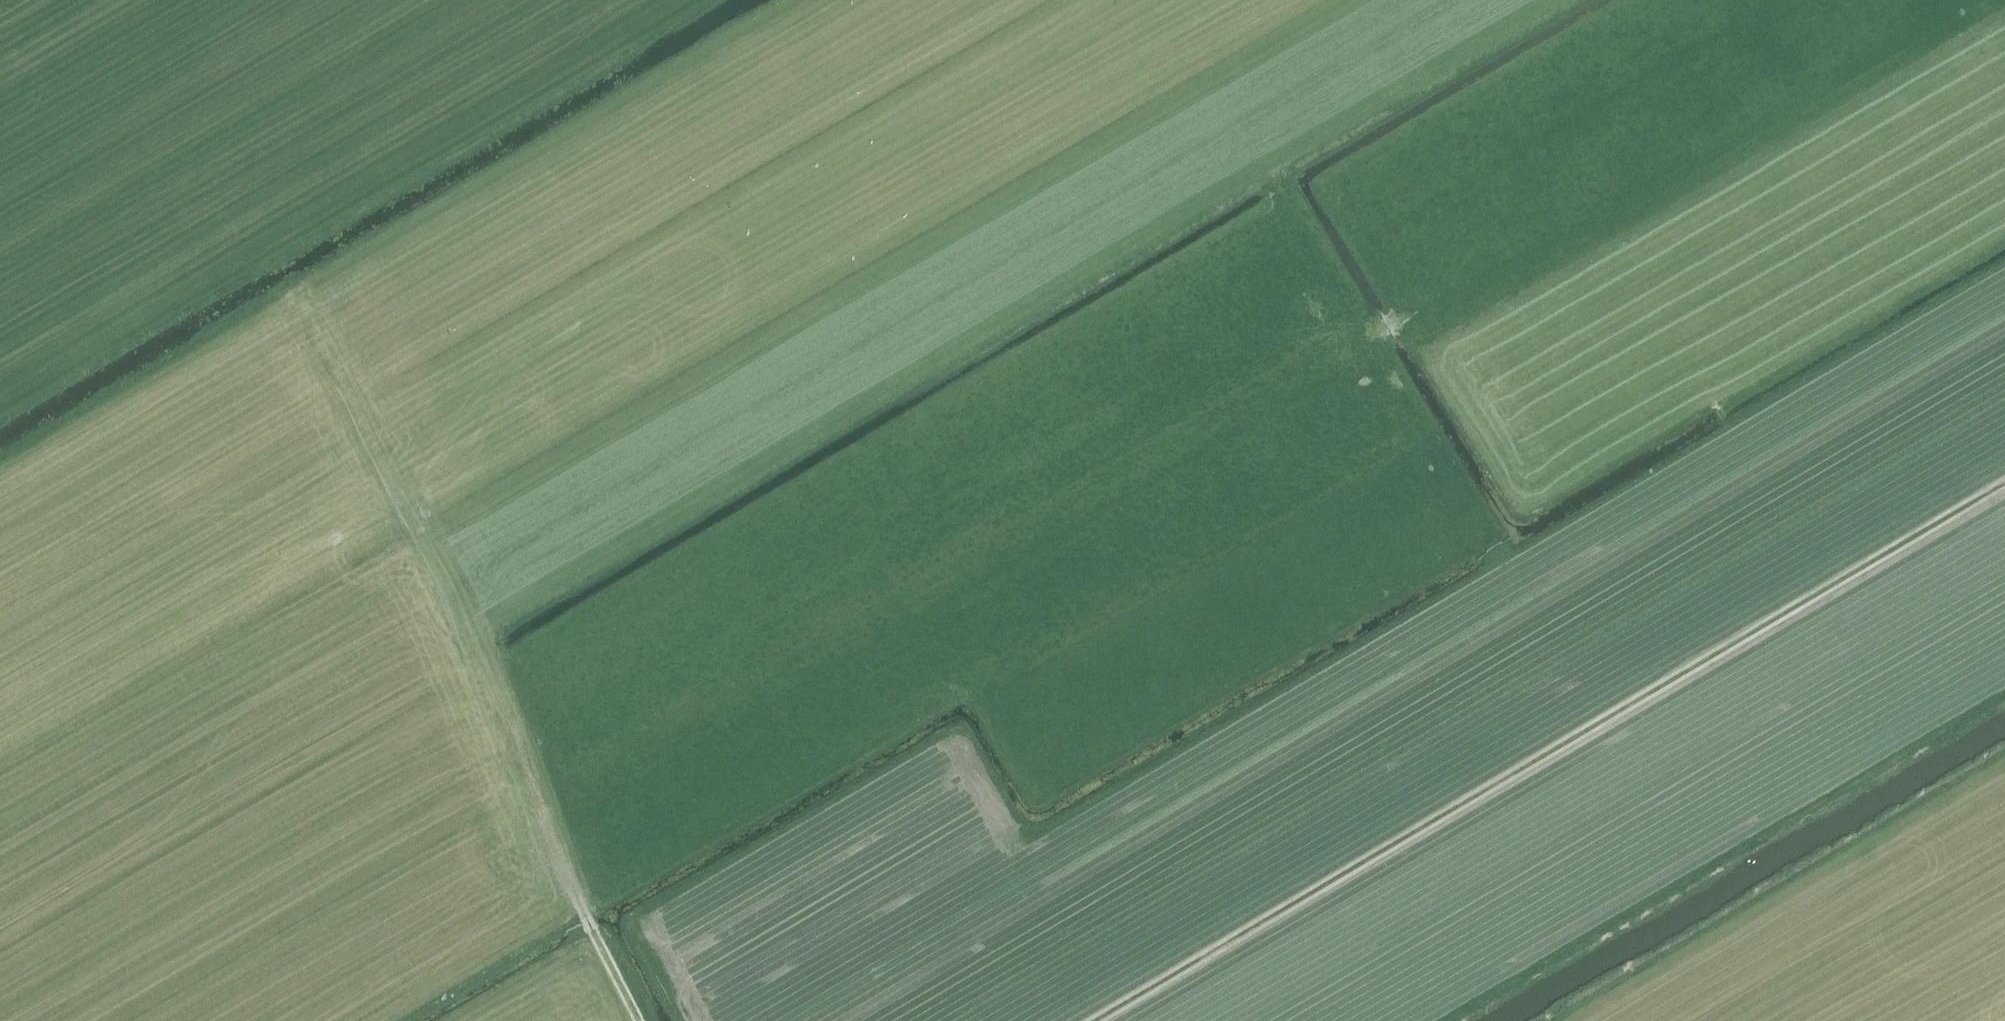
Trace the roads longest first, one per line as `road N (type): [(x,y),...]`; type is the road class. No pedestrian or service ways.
road 1 (track): [(1430,1020),(2004,688)]

